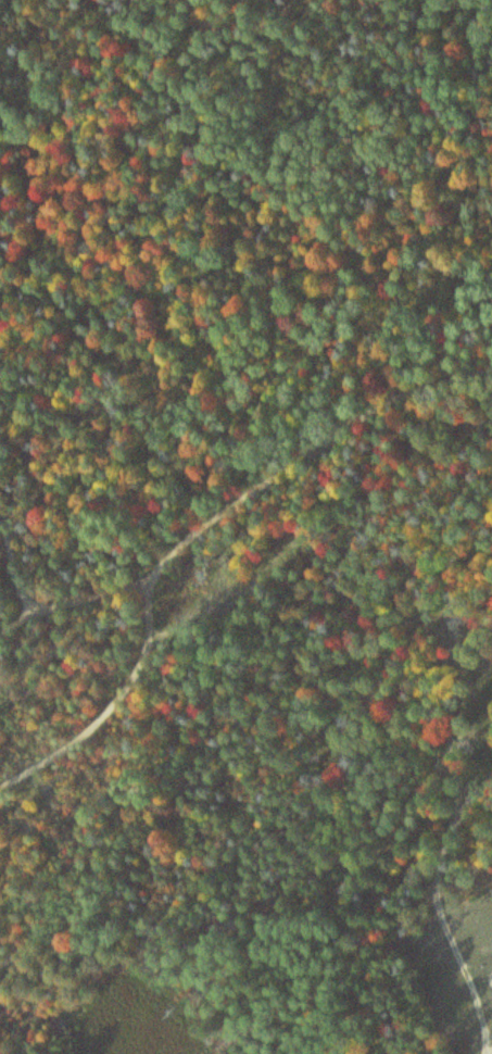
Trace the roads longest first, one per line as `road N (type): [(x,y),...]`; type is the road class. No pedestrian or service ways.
road 1 (residential): [(491,364),(348,401),(159,574),(0,626)]
road 2 (track): [(0,787),(71,742),(164,644),(159,574)]

